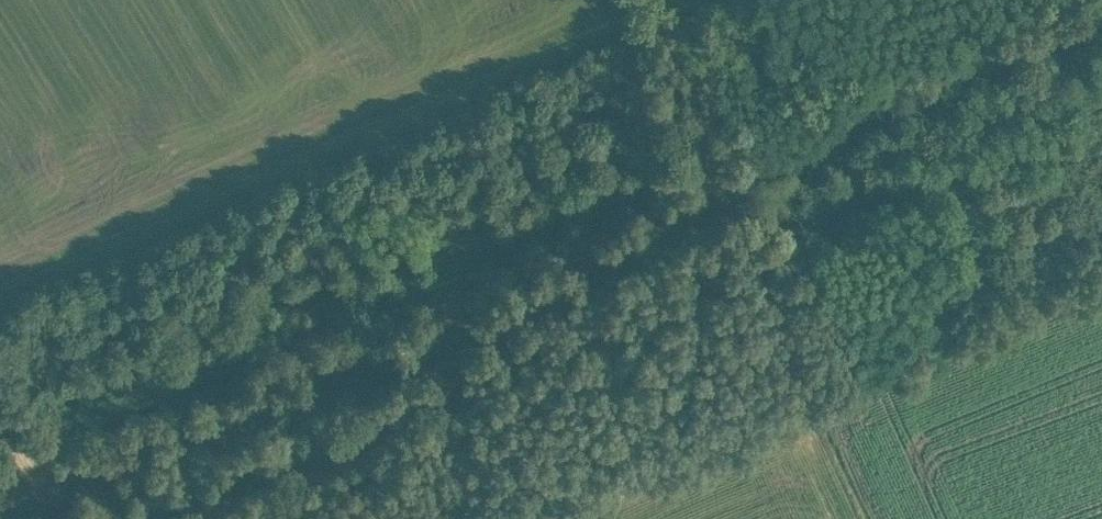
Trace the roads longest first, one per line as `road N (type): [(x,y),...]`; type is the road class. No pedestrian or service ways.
road 1 (track): [(1101,12),(722,173),(26,451),(45,491)]
road 2 (track): [(687,0),(0,297)]

